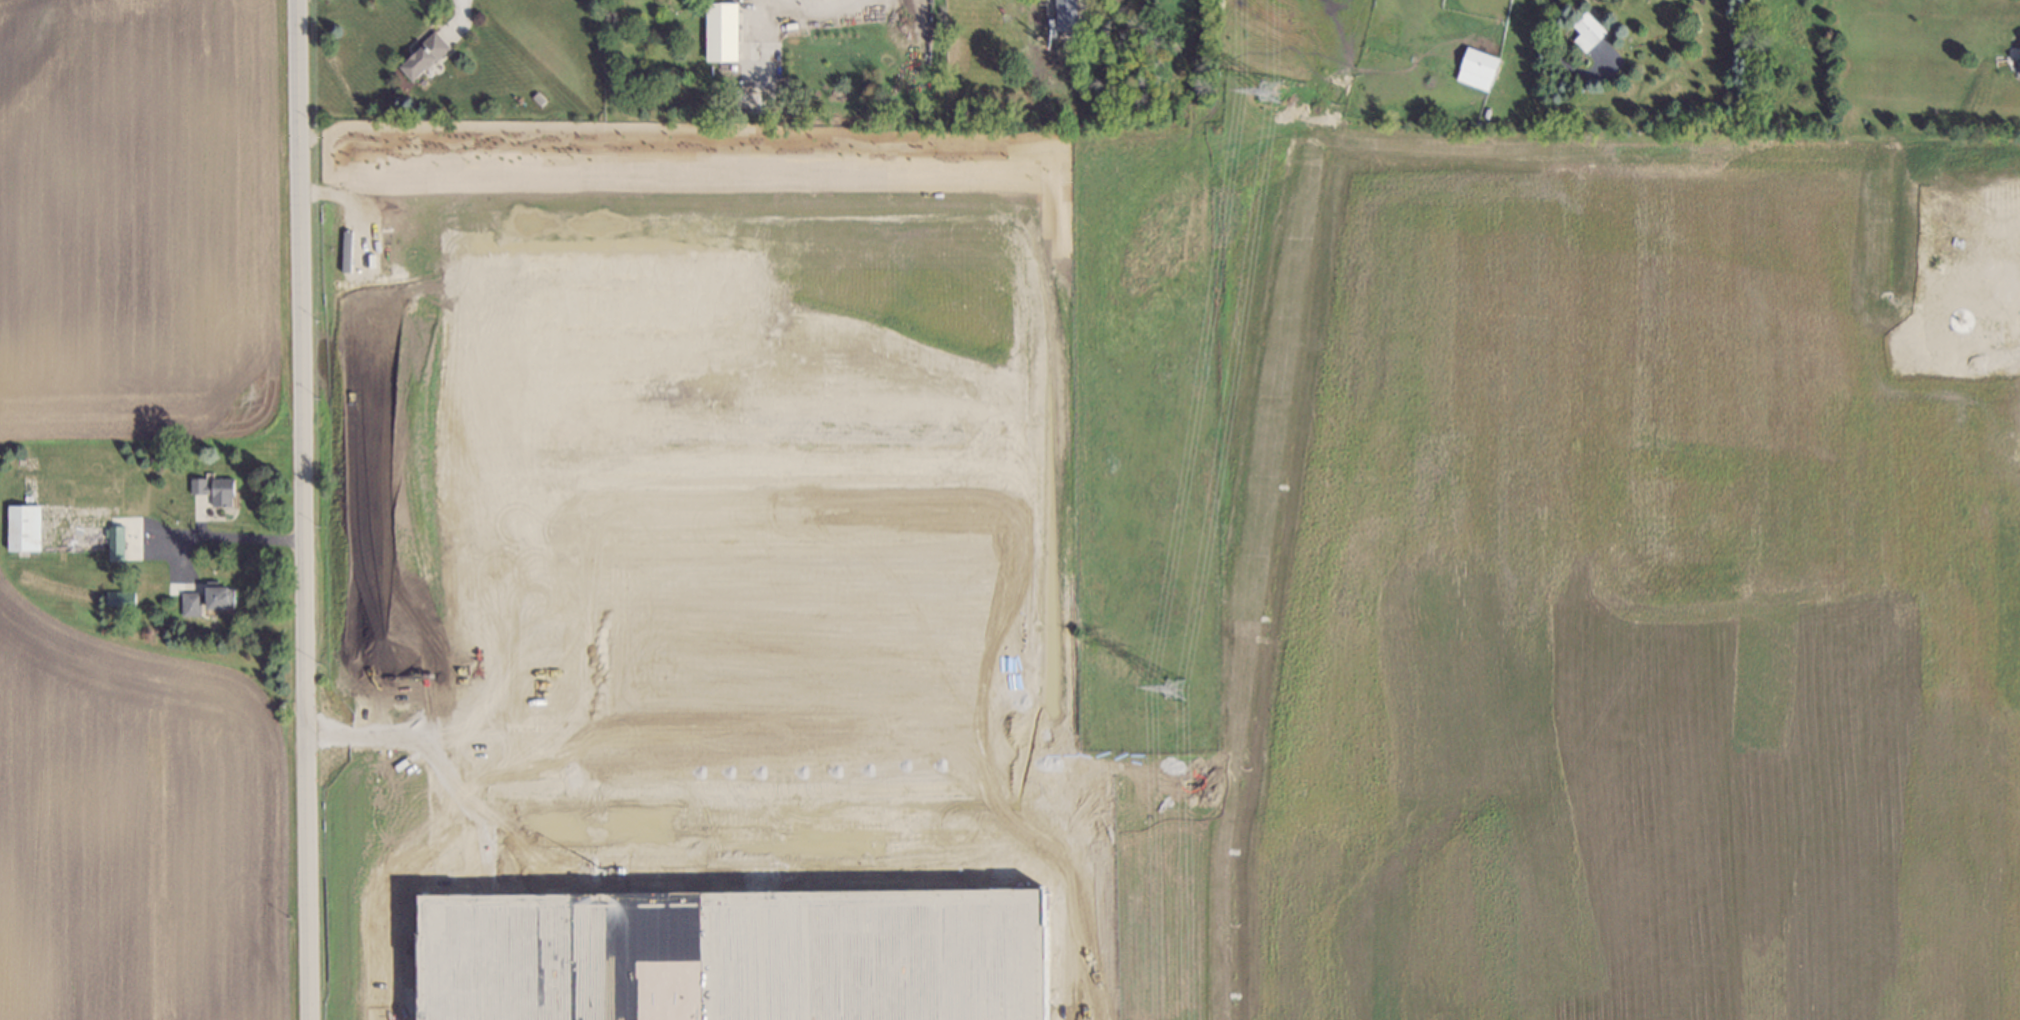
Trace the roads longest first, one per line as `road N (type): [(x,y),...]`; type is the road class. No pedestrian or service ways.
road 1 (tertiary): [(293,0),(304,1019)]

